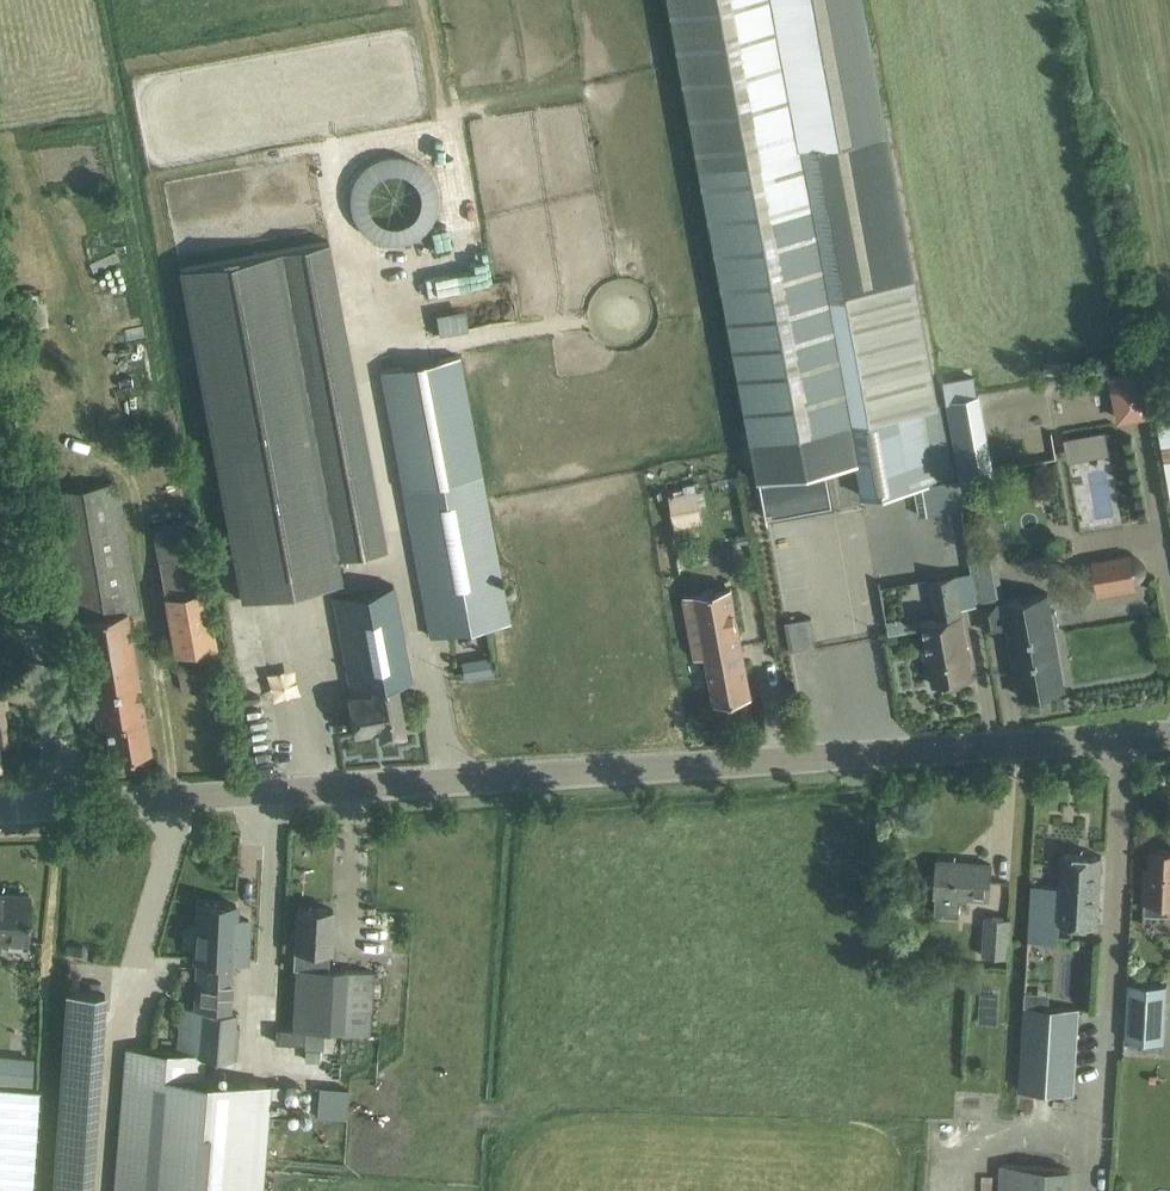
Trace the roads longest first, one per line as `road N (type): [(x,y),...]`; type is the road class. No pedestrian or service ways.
road 1 (unclassified): [(59,806),(1169,735)]
road 2 (unclassified): [(59,806),(0,476)]

